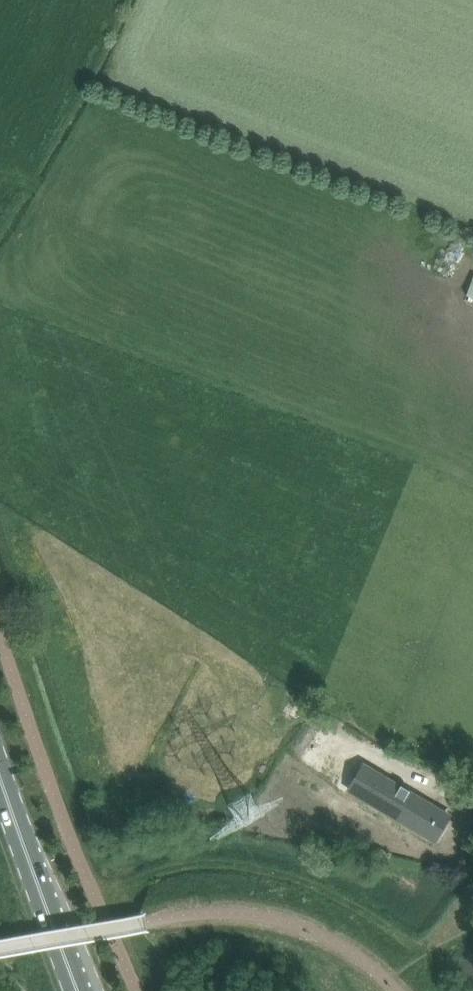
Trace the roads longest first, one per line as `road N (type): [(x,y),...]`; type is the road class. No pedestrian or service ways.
road 1 (primary): [(82,990),(0,773)]

